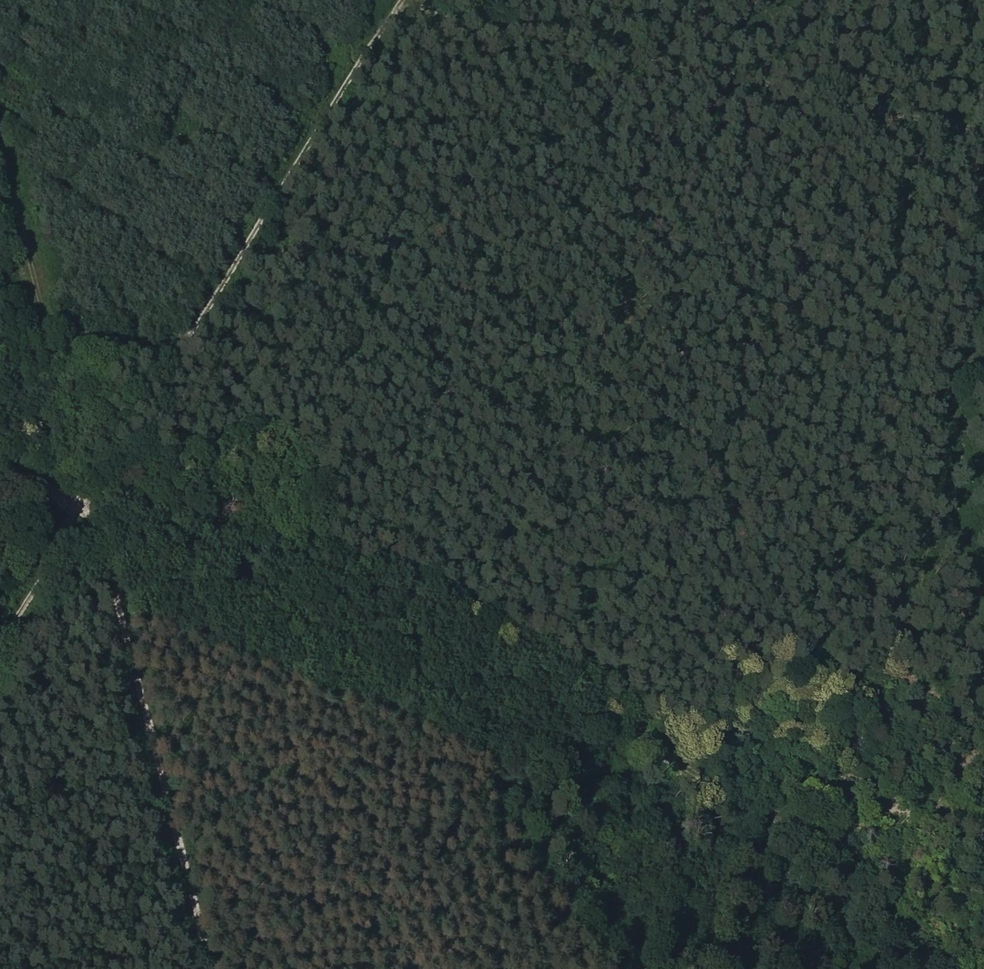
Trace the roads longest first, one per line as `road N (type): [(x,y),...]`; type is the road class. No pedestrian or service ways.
road 1 (track): [(200,323),(82,485),(246,538),(396,569),(790,822),(945,968)]
road 2 (track): [(823,968),(852,880),(983,276)]
road 3 (track): [(402,2),(983,136)]
road 4 (track): [(403,0),(200,323),(171,342),(53,357),(0,383)]
road 5 (track): [(82,485),(209,968)]
road 6 (track): [(0,143),(82,485)]
road 7 (track): [(82,485),(58,551),(0,645)]

